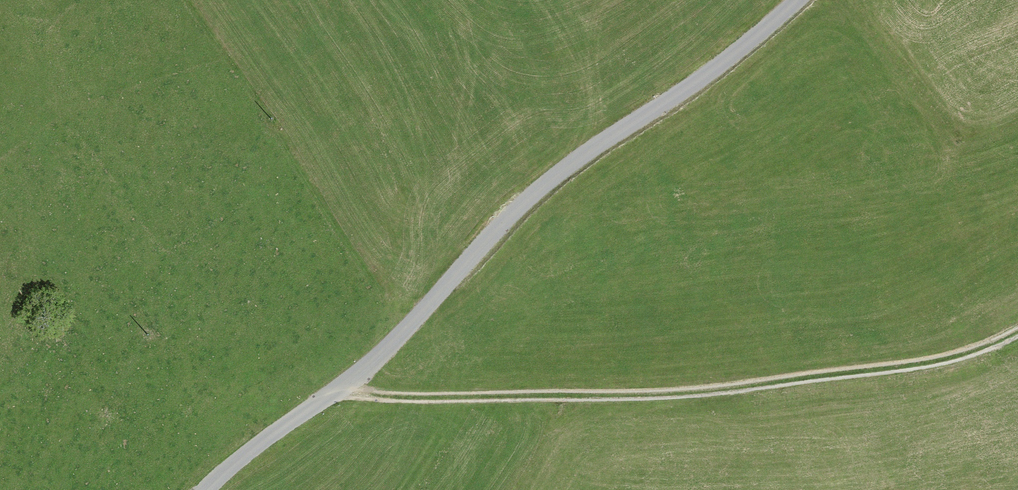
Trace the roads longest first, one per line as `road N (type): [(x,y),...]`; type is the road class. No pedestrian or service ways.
road 1 (residential): [(800,0),(743,50),(566,171),(488,241),(388,352),(208,489)]
road 2 (track): [(1017,331),(971,352),(901,366),(657,396),(332,398)]

